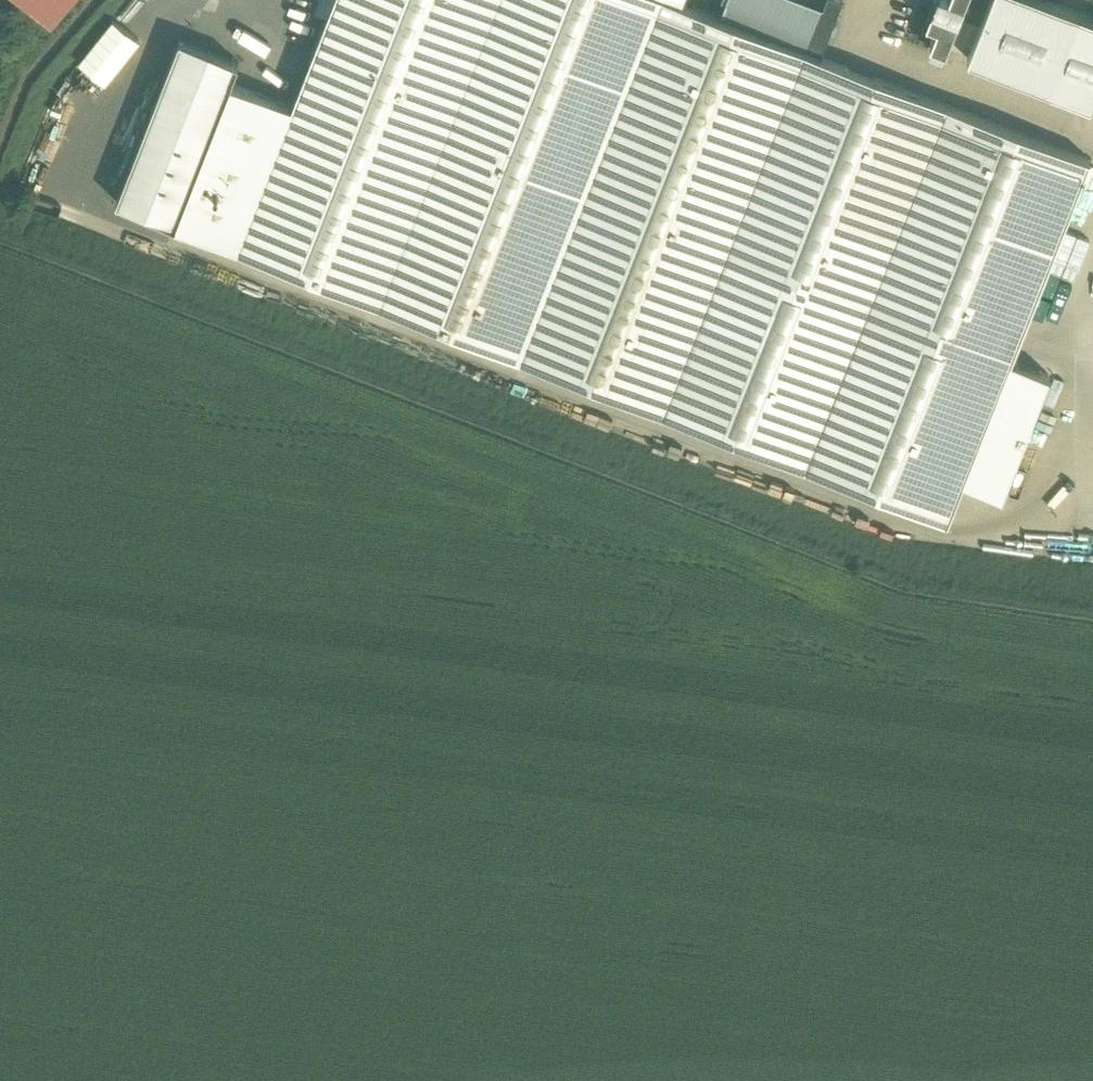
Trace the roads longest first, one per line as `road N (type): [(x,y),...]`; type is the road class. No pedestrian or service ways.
road 1 (track): [(0,127),(27,66),(84,0)]

